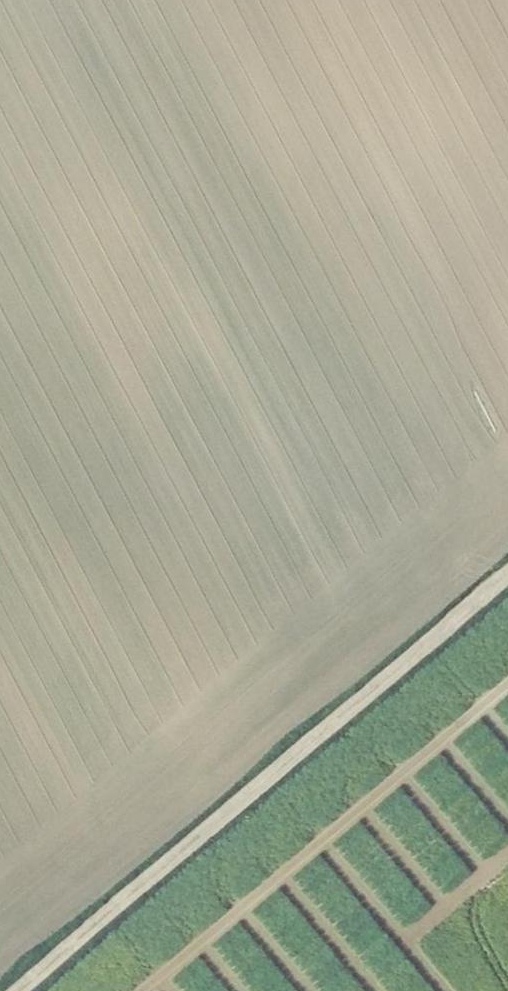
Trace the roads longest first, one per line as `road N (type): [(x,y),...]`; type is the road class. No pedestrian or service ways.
road 1 (track): [(507,573),(20,990)]

